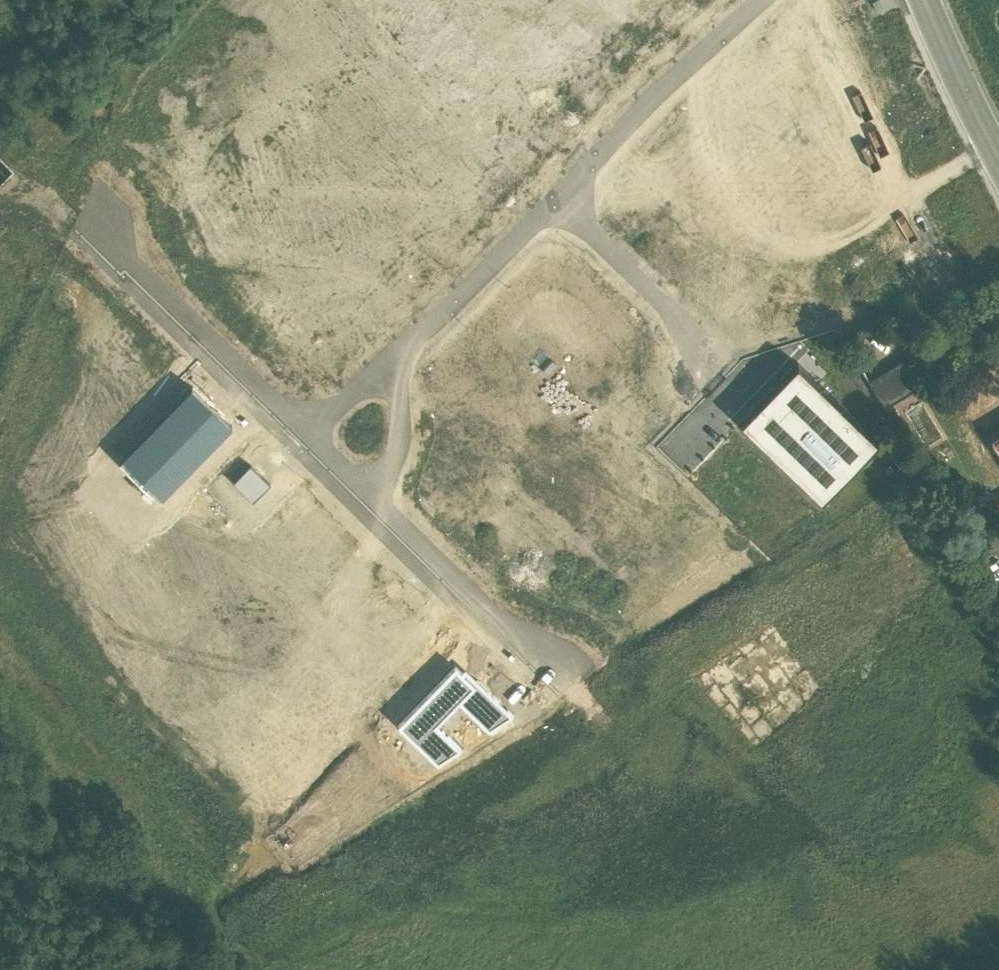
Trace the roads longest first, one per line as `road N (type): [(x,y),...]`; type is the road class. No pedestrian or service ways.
road 1 (secondary): [(926,0),(998,167)]

